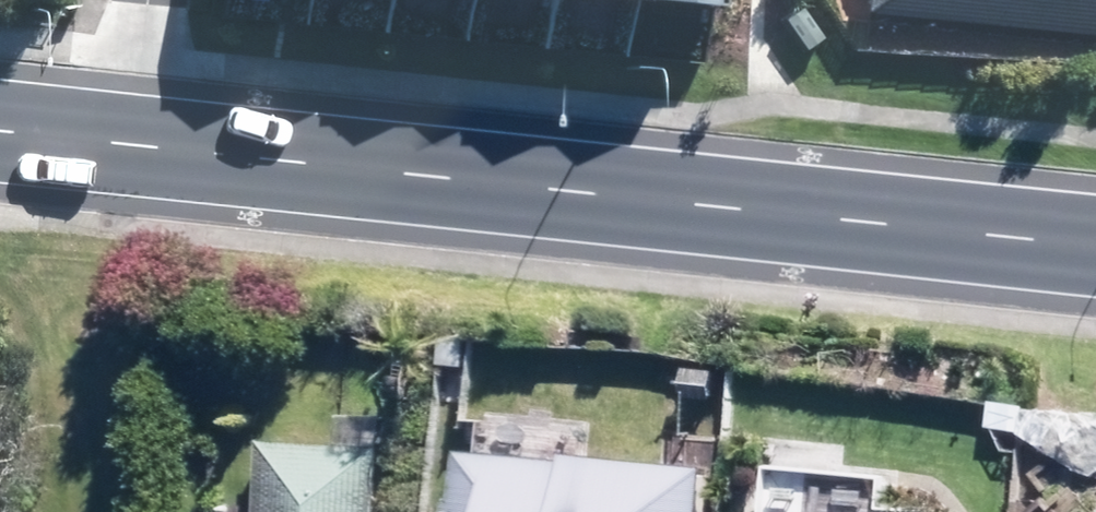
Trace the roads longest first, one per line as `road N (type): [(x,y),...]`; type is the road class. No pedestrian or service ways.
road 1 (secondary): [(110,161),(1095,253)]
road 2 (residential): [(110,161),(141,55),(140,0)]

